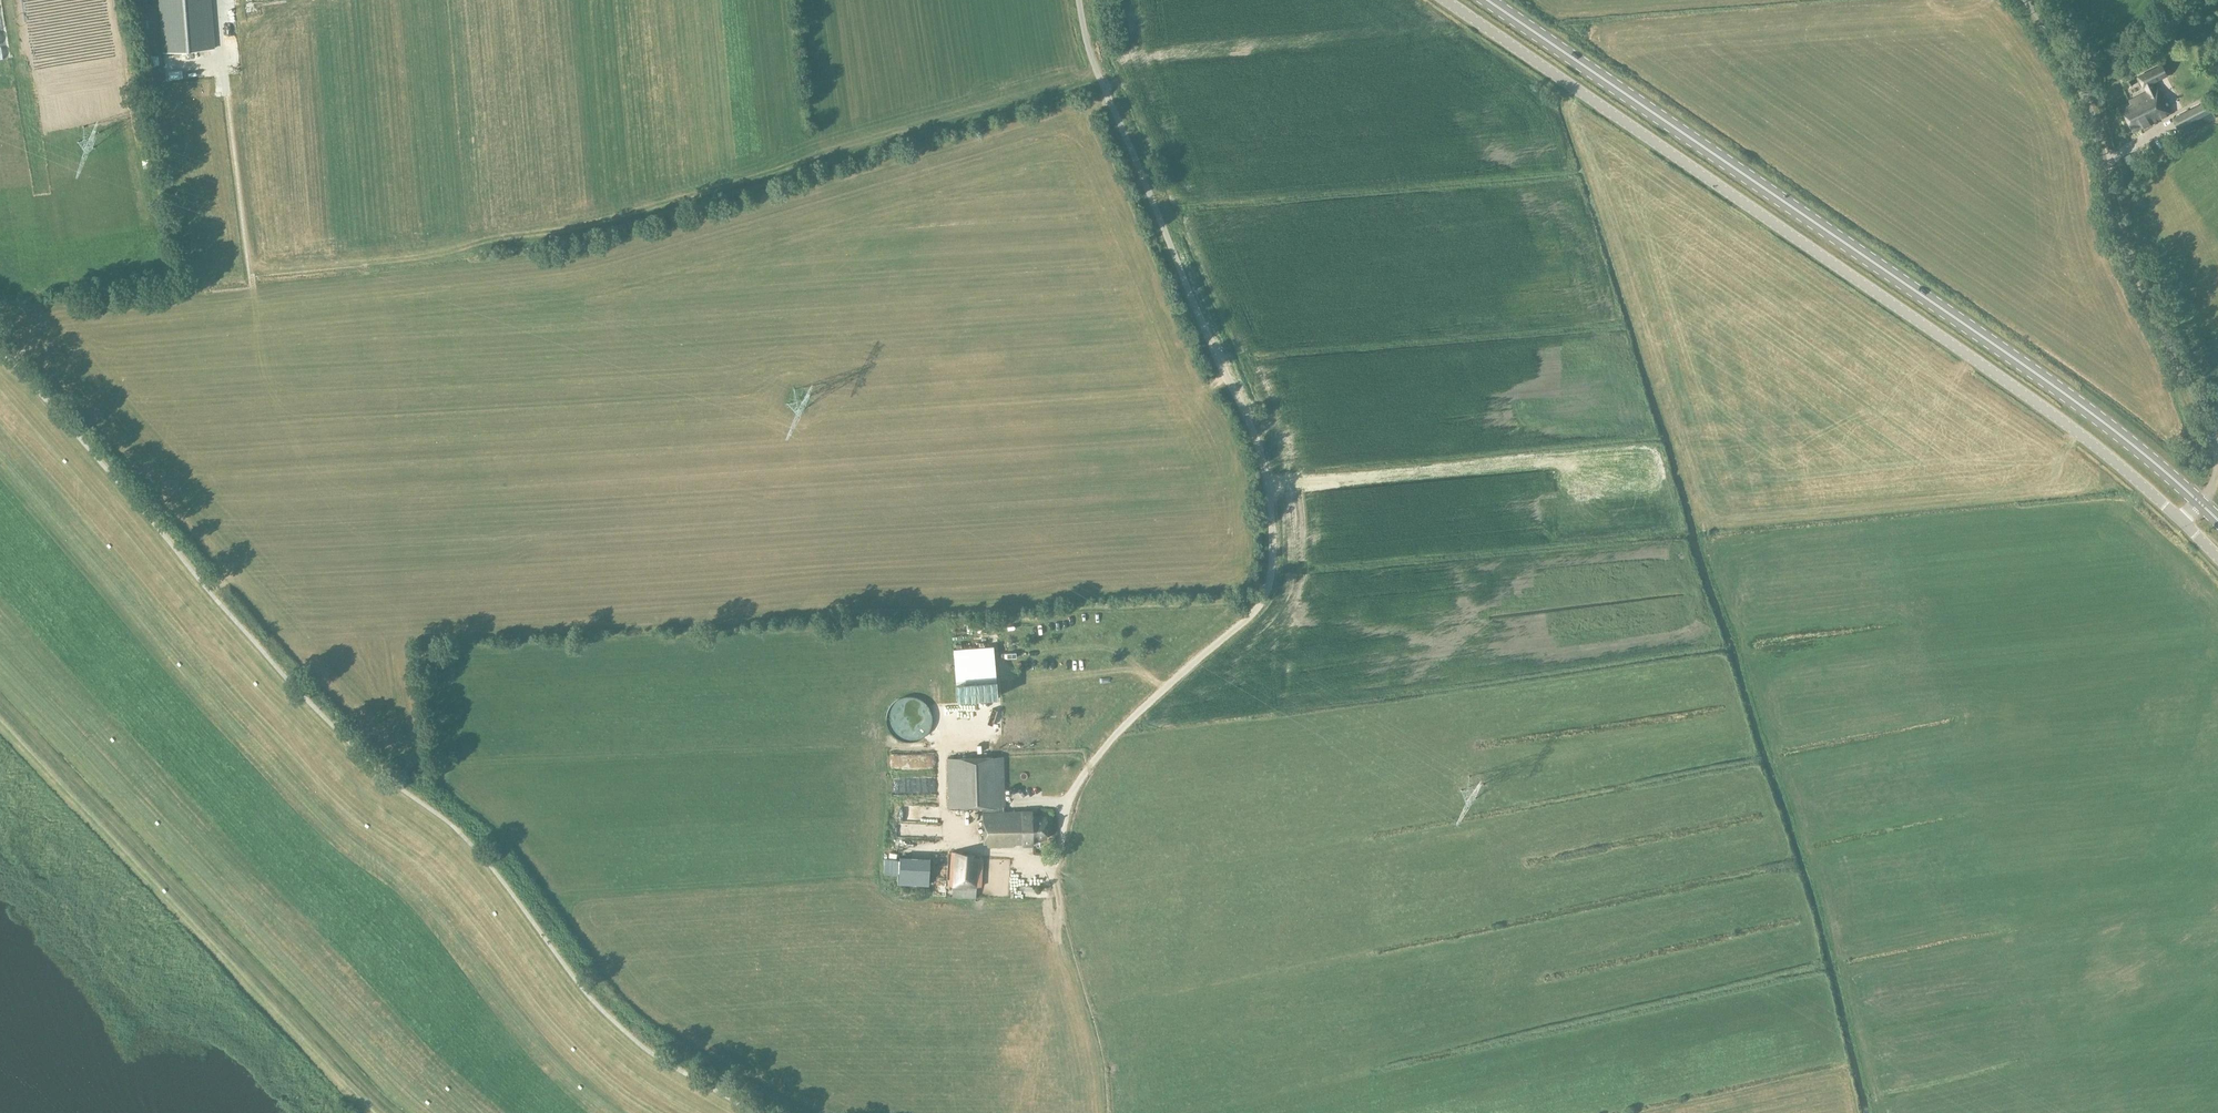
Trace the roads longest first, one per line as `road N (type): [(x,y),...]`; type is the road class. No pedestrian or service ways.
road 1 (unclassified): [(1064,925),(1055,865),(1070,795),(1115,735),(1261,600),(1272,561),(1256,441),(1098,77),(1078,0)]
road 2 (unclassified): [(2181,521),(2044,409),(1444,0)]
road 3 (primary): [(2199,502),(2053,385),(1486,0)]
road 4 (unclassified): [(2204,497),(2217,474),(2214,439),(2129,255),(2085,98),(2025,0)]

